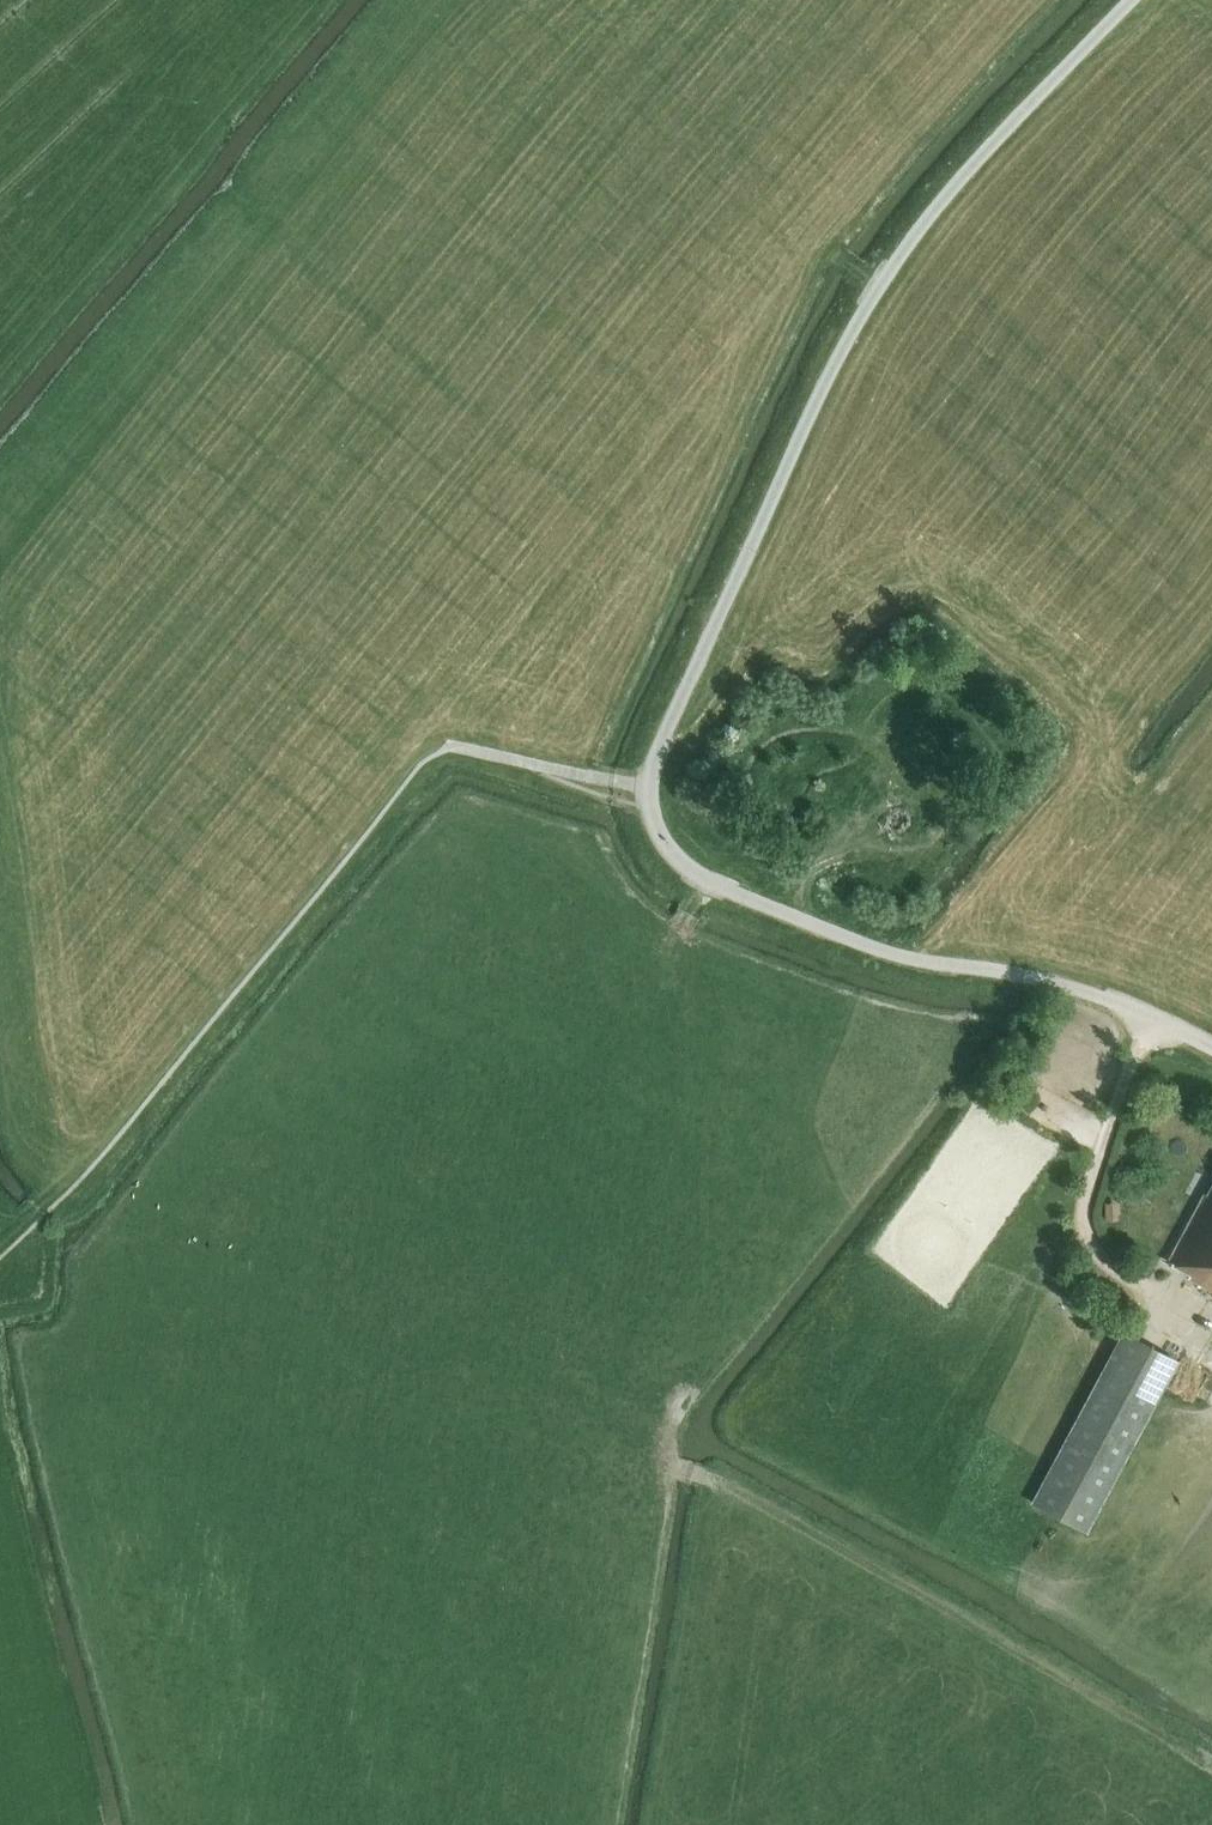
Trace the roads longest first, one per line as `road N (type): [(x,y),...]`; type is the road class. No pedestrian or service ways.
road 1 (unclassified): [(1211,1055),(1092,993),(872,949),(698,880),(661,839),(650,791),(675,721),(884,283),(965,181),(1134,0)]

